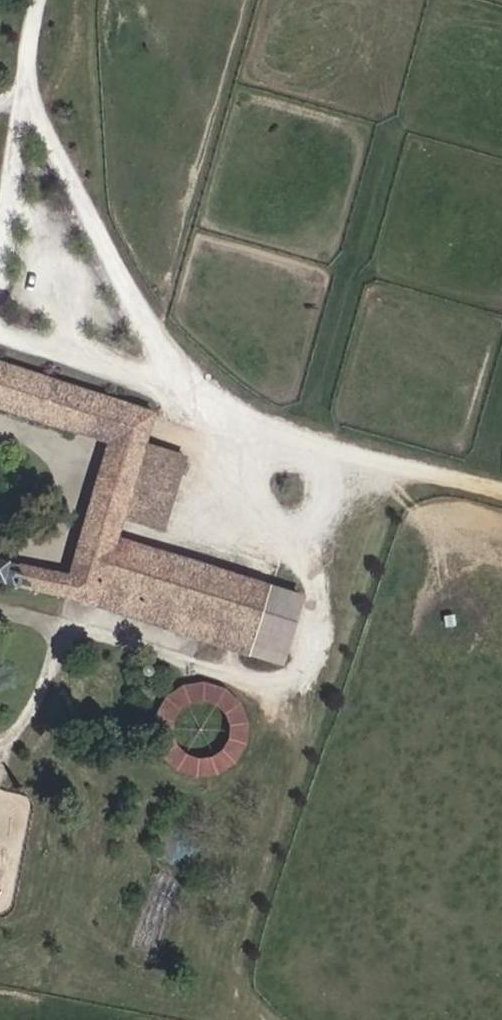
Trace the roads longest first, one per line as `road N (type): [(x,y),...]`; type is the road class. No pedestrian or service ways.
road 1 (track): [(0,328),(394,473),(501,501)]
road 2 (track): [(206,401),(29,101)]
road 3 (track): [(0,269),(37,0)]

